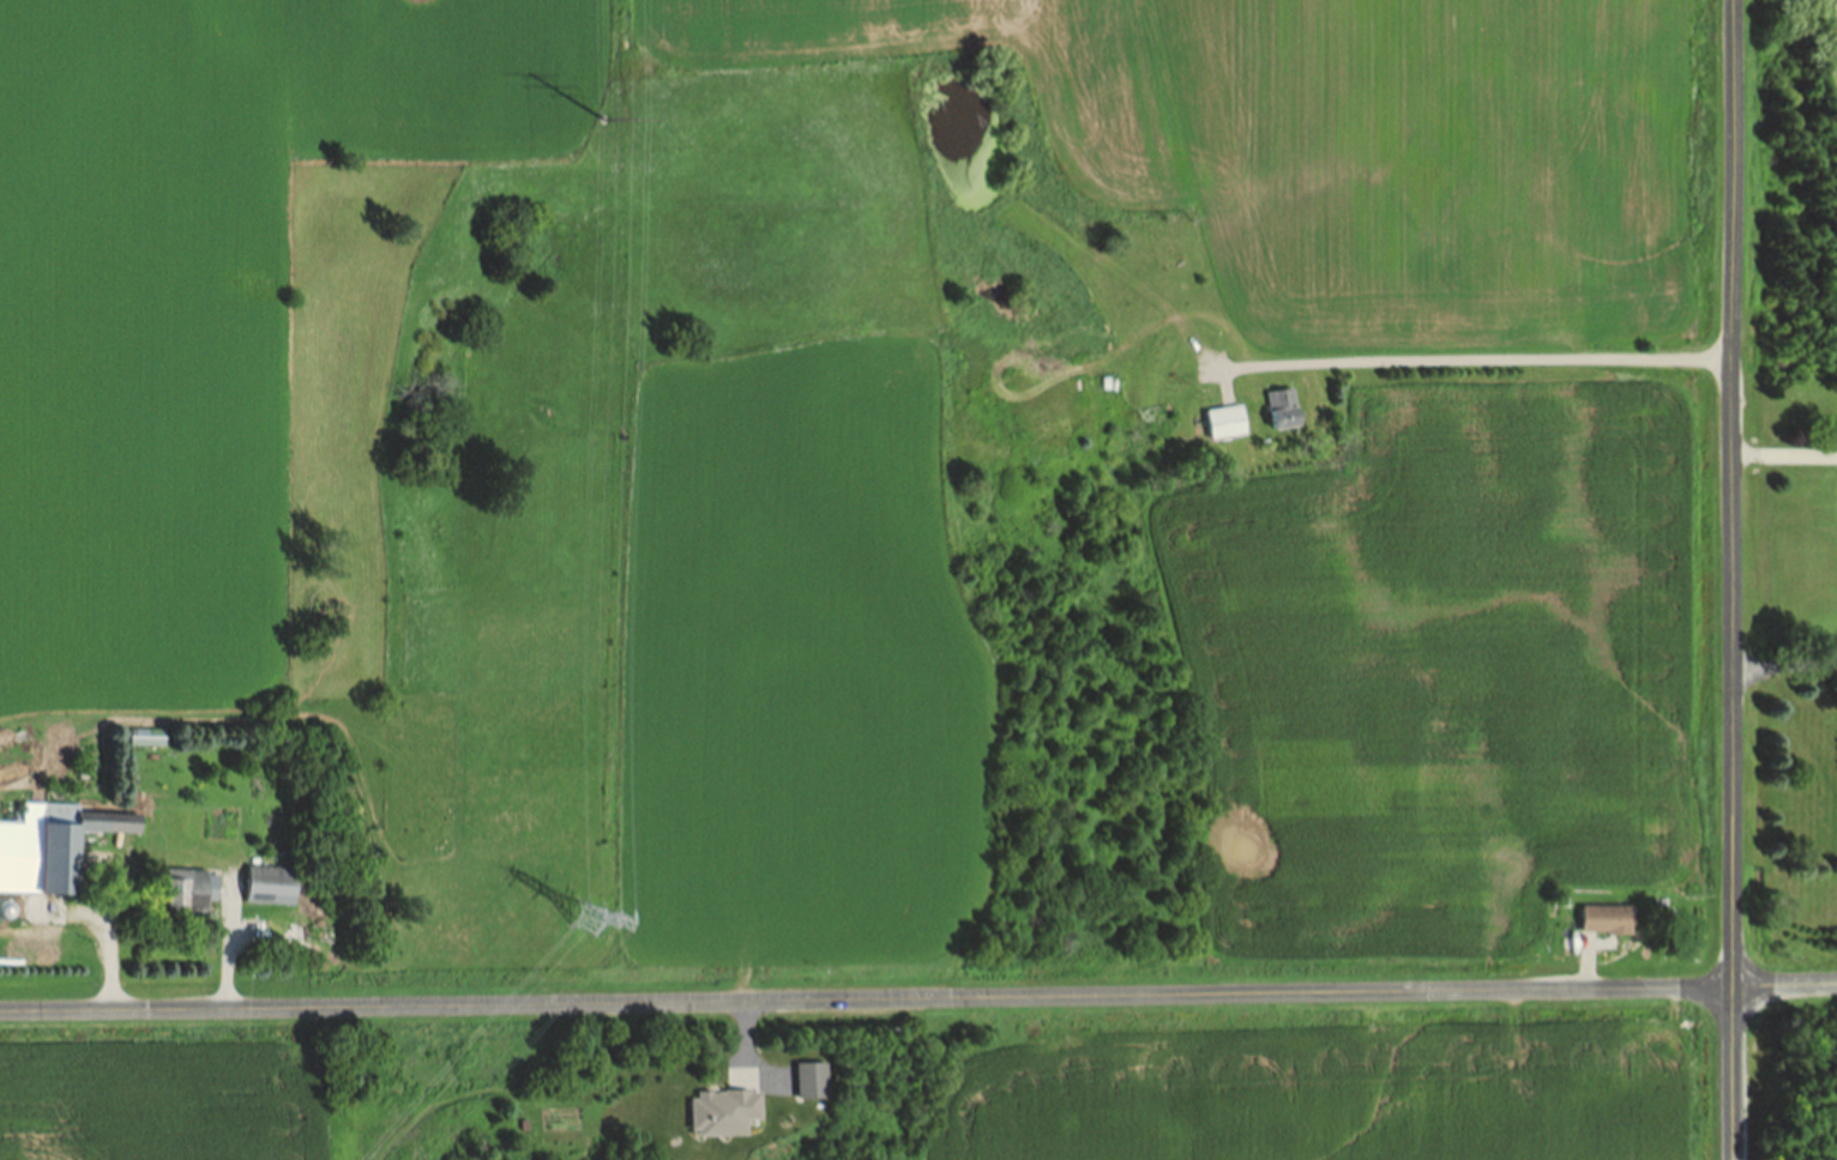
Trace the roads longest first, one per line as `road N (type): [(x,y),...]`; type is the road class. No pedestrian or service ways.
road 1 (tertiary): [(0,1010),(1836,985)]
road 2 (residential): [(1727,1159),(1730,0)]

